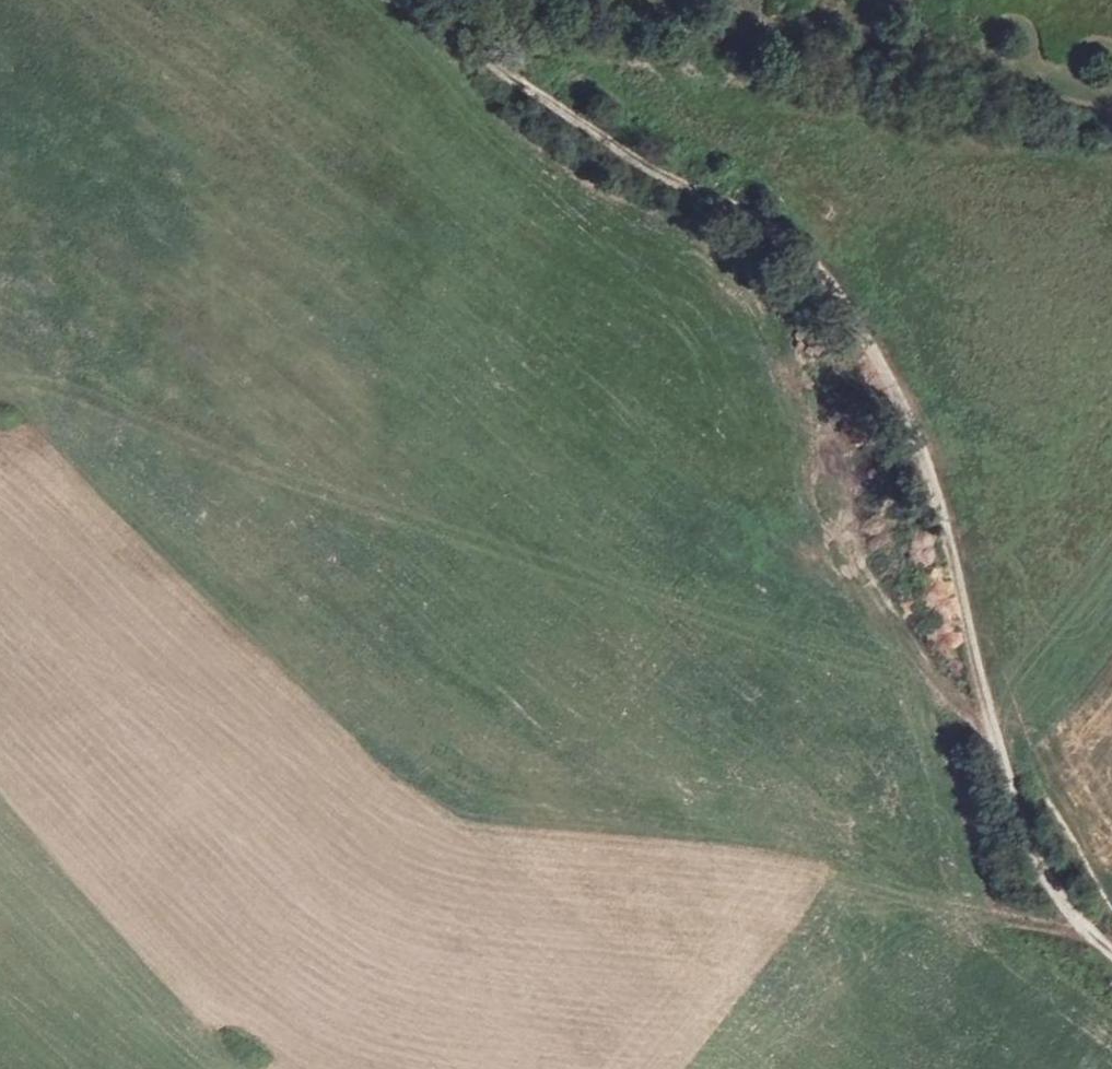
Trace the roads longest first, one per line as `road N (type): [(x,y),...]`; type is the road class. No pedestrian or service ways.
road 1 (track): [(1111,928),(1034,844),(925,474),(793,220),(578,113),(441,0)]

